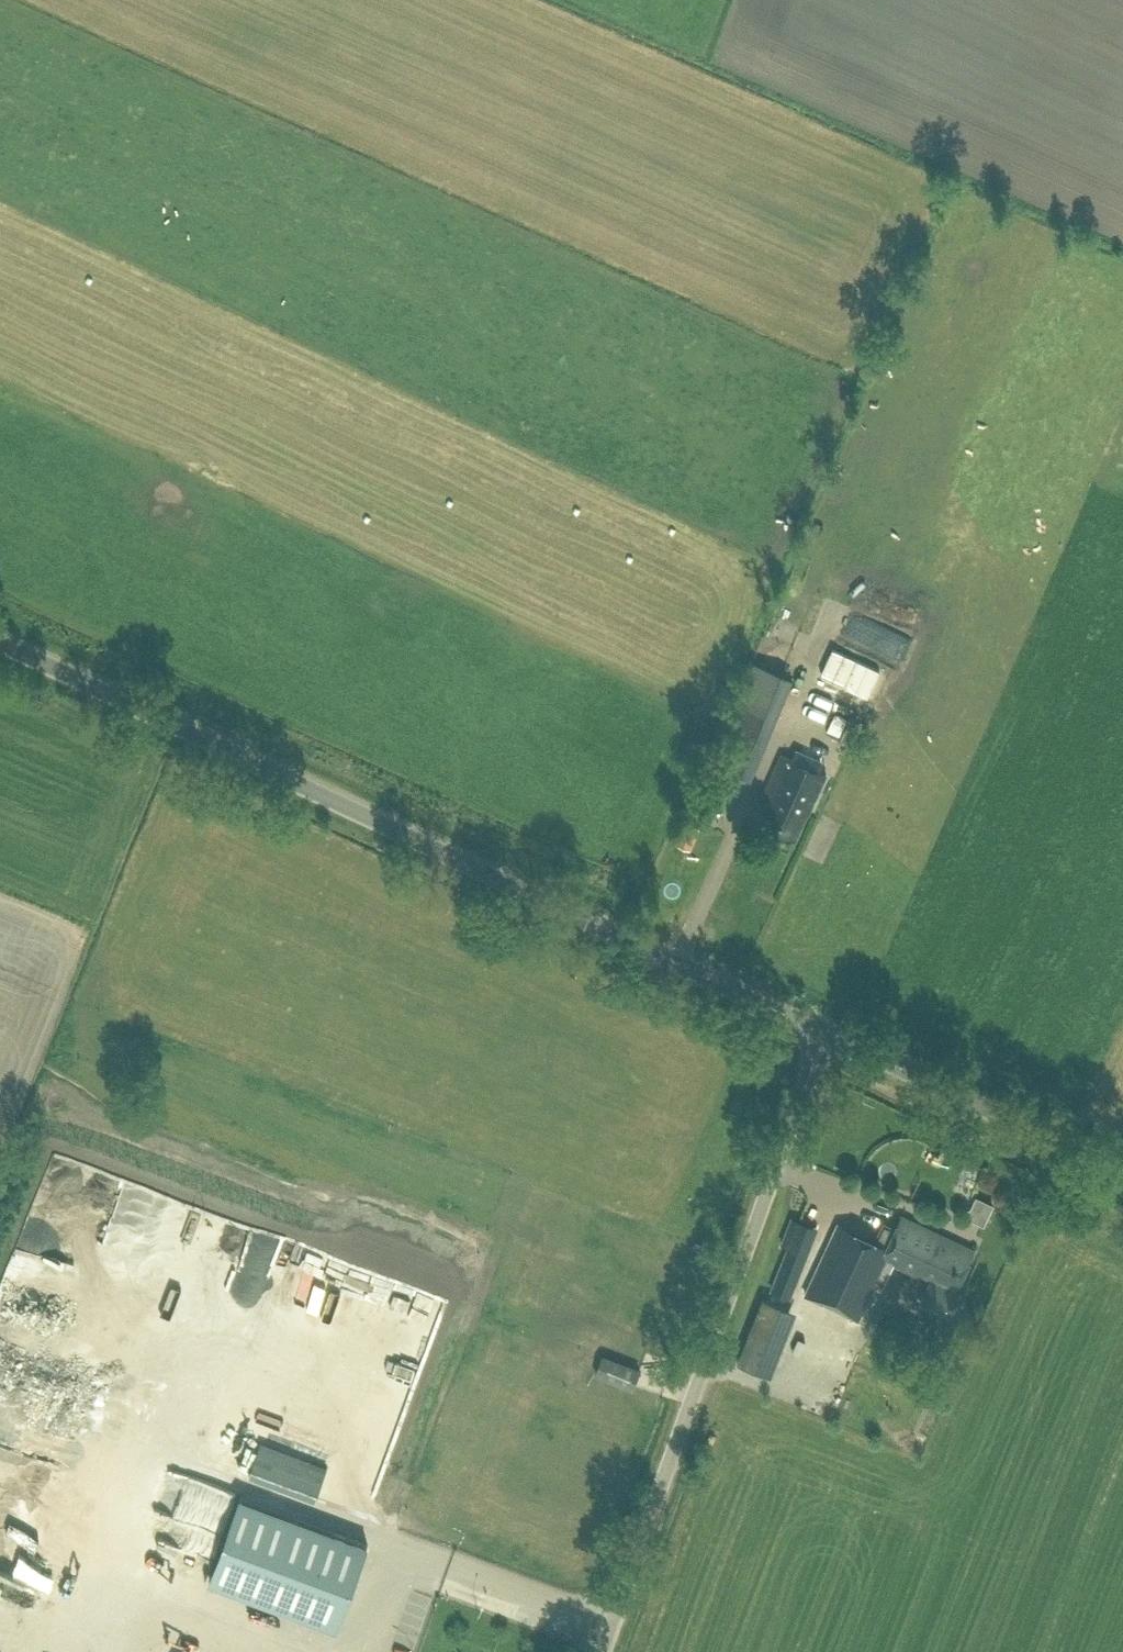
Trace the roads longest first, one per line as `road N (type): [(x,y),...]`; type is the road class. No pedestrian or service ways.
road 1 (unclassified): [(825,1032),(0,639)]
road 2 (unclassified): [(601,1651),(825,1032)]
road 3 (unclassified): [(1122,1174),(825,1032)]

